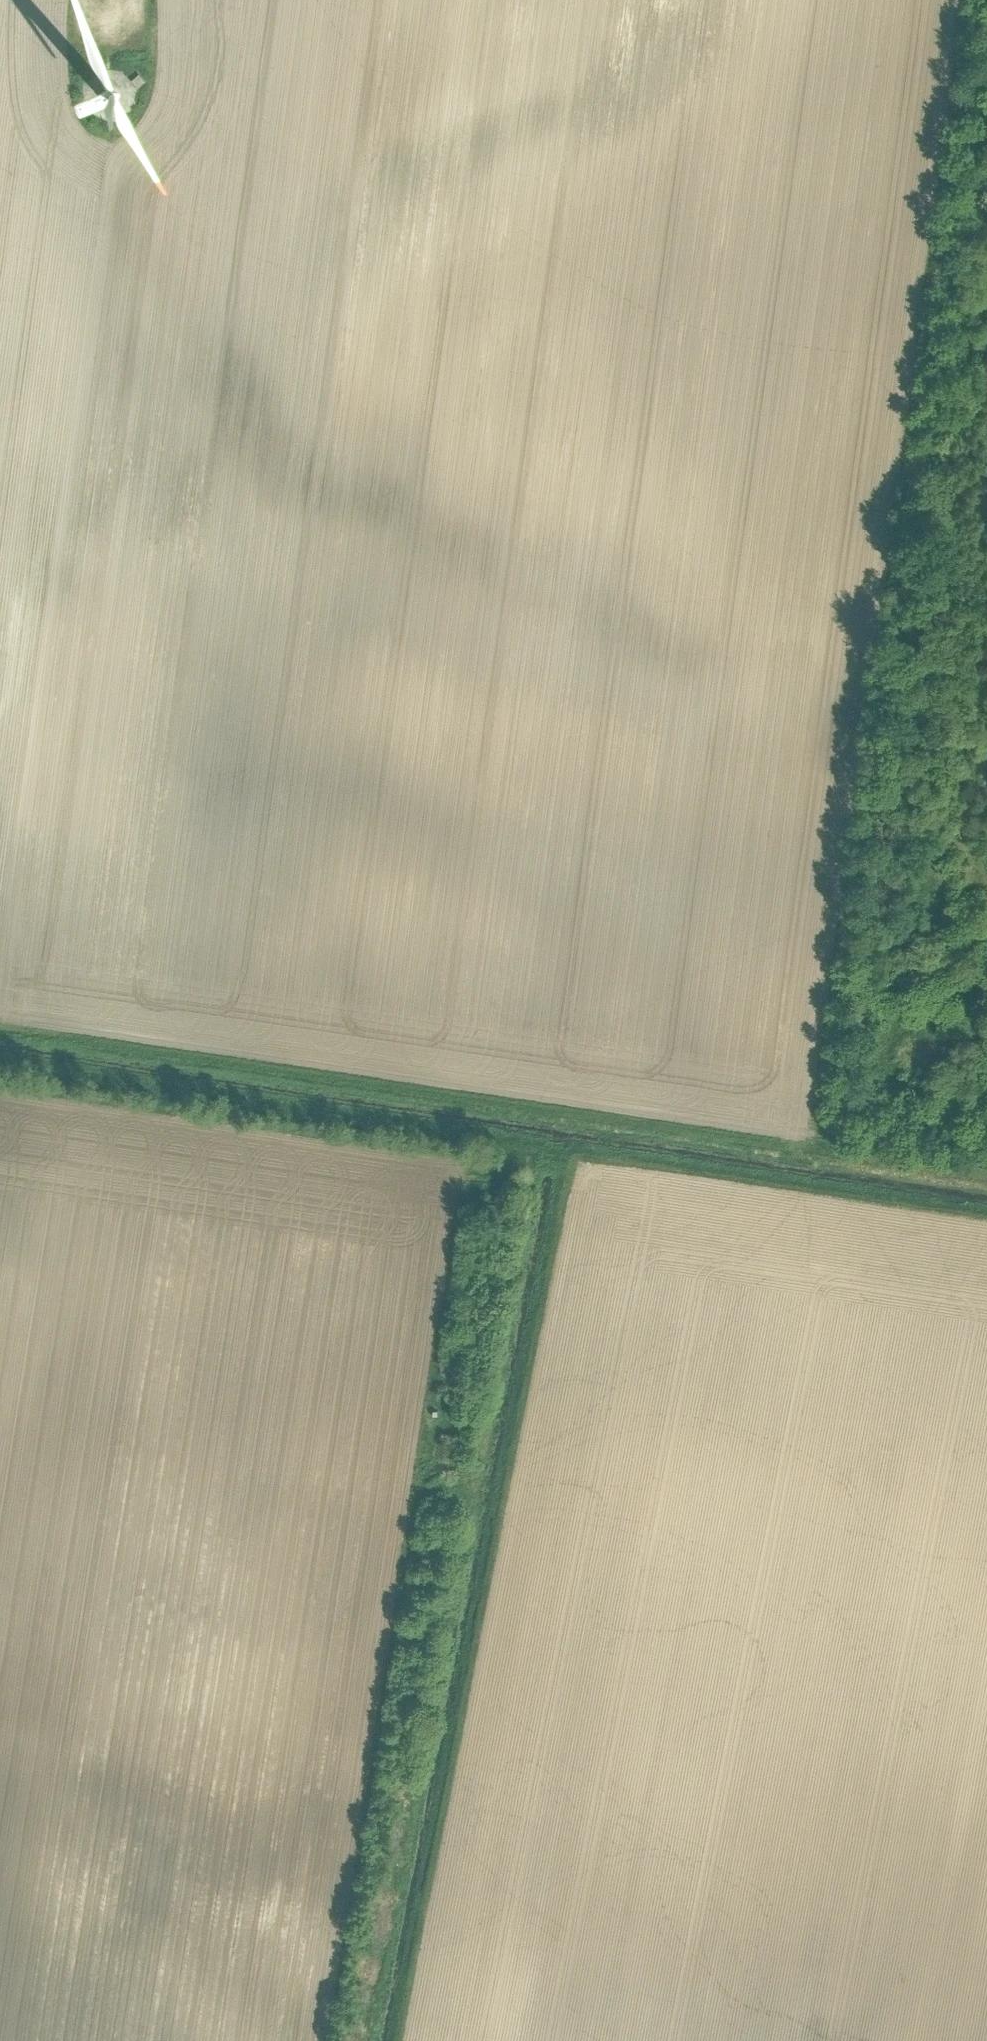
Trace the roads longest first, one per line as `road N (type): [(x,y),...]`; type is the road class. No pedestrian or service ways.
road 1 (track): [(986,1177),(0,1033)]

